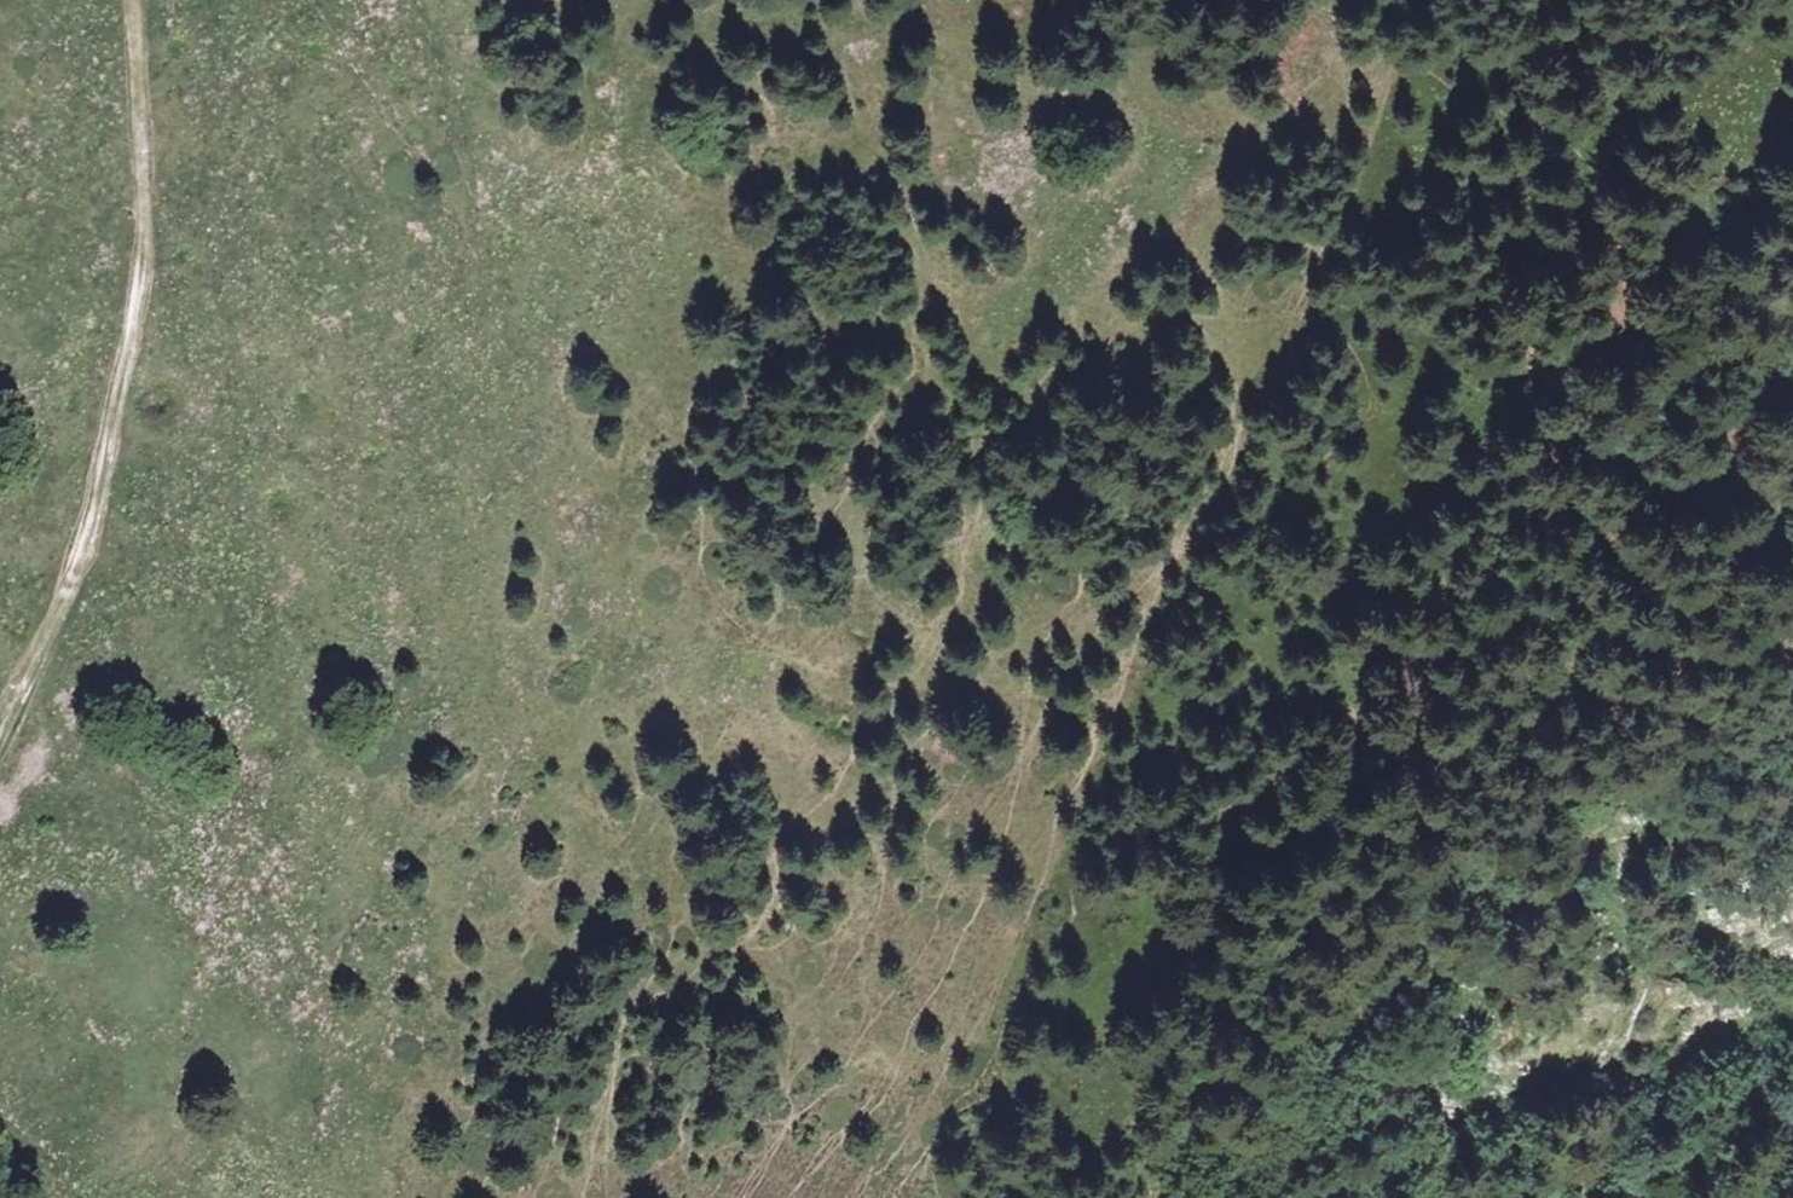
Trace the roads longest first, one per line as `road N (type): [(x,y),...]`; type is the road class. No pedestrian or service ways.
road 1 (track): [(131,0),(142,293),(127,379),(82,561),(0,743)]

